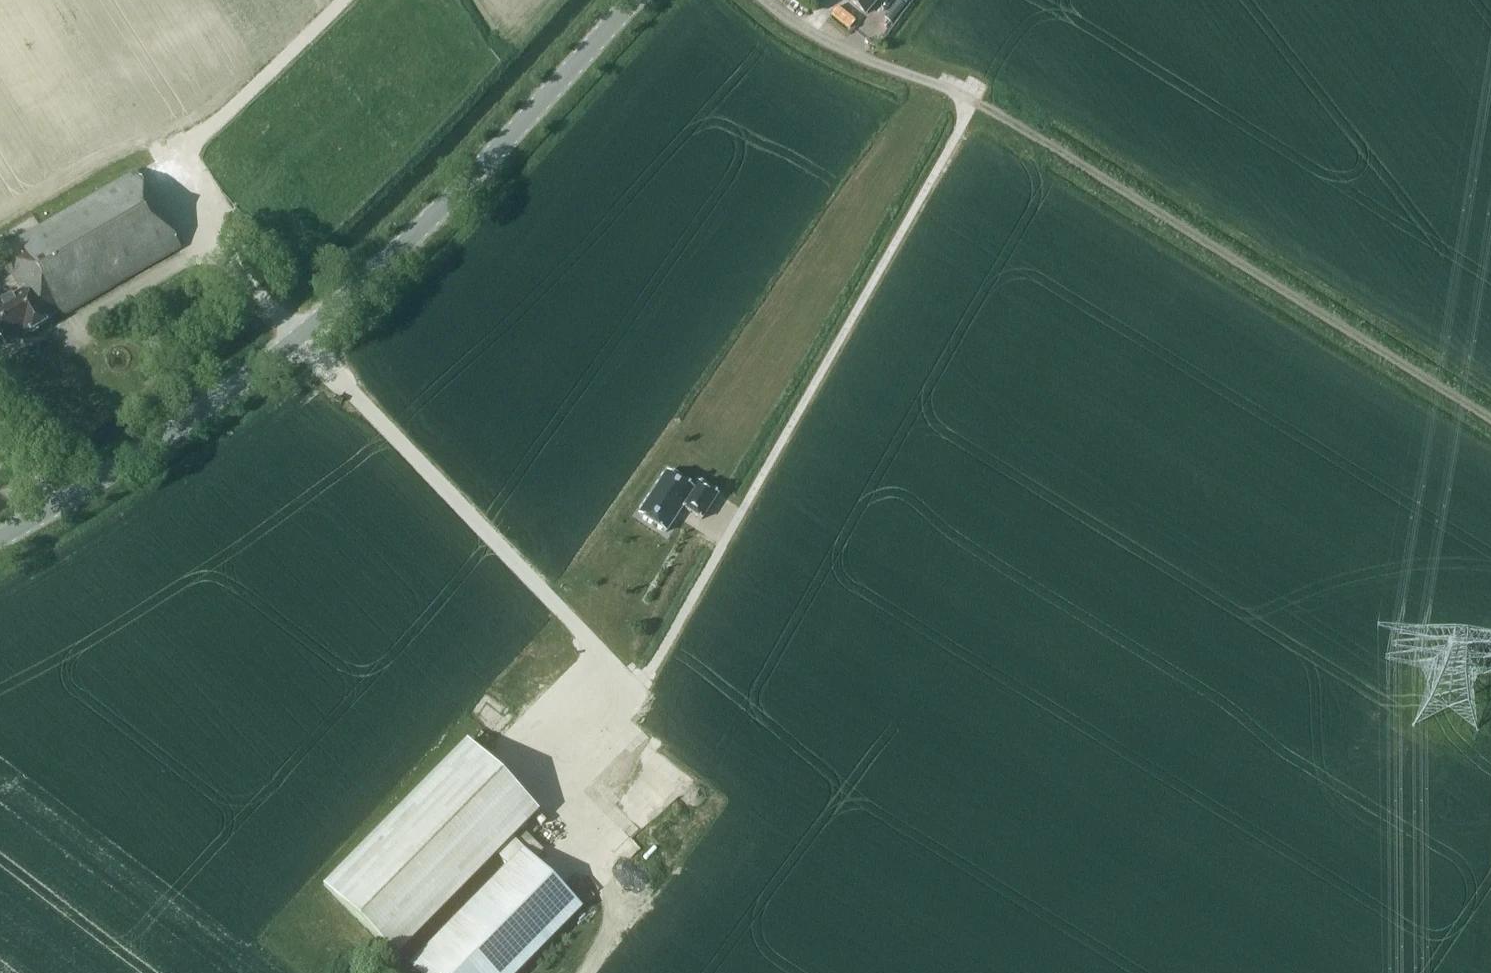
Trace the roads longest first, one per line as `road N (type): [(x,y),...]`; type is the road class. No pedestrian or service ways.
road 1 (tertiary): [(0,540),(172,434),(300,336),(415,236),(634,0)]
road 2 (unclassified): [(973,101),(851,52),(765,0)]

